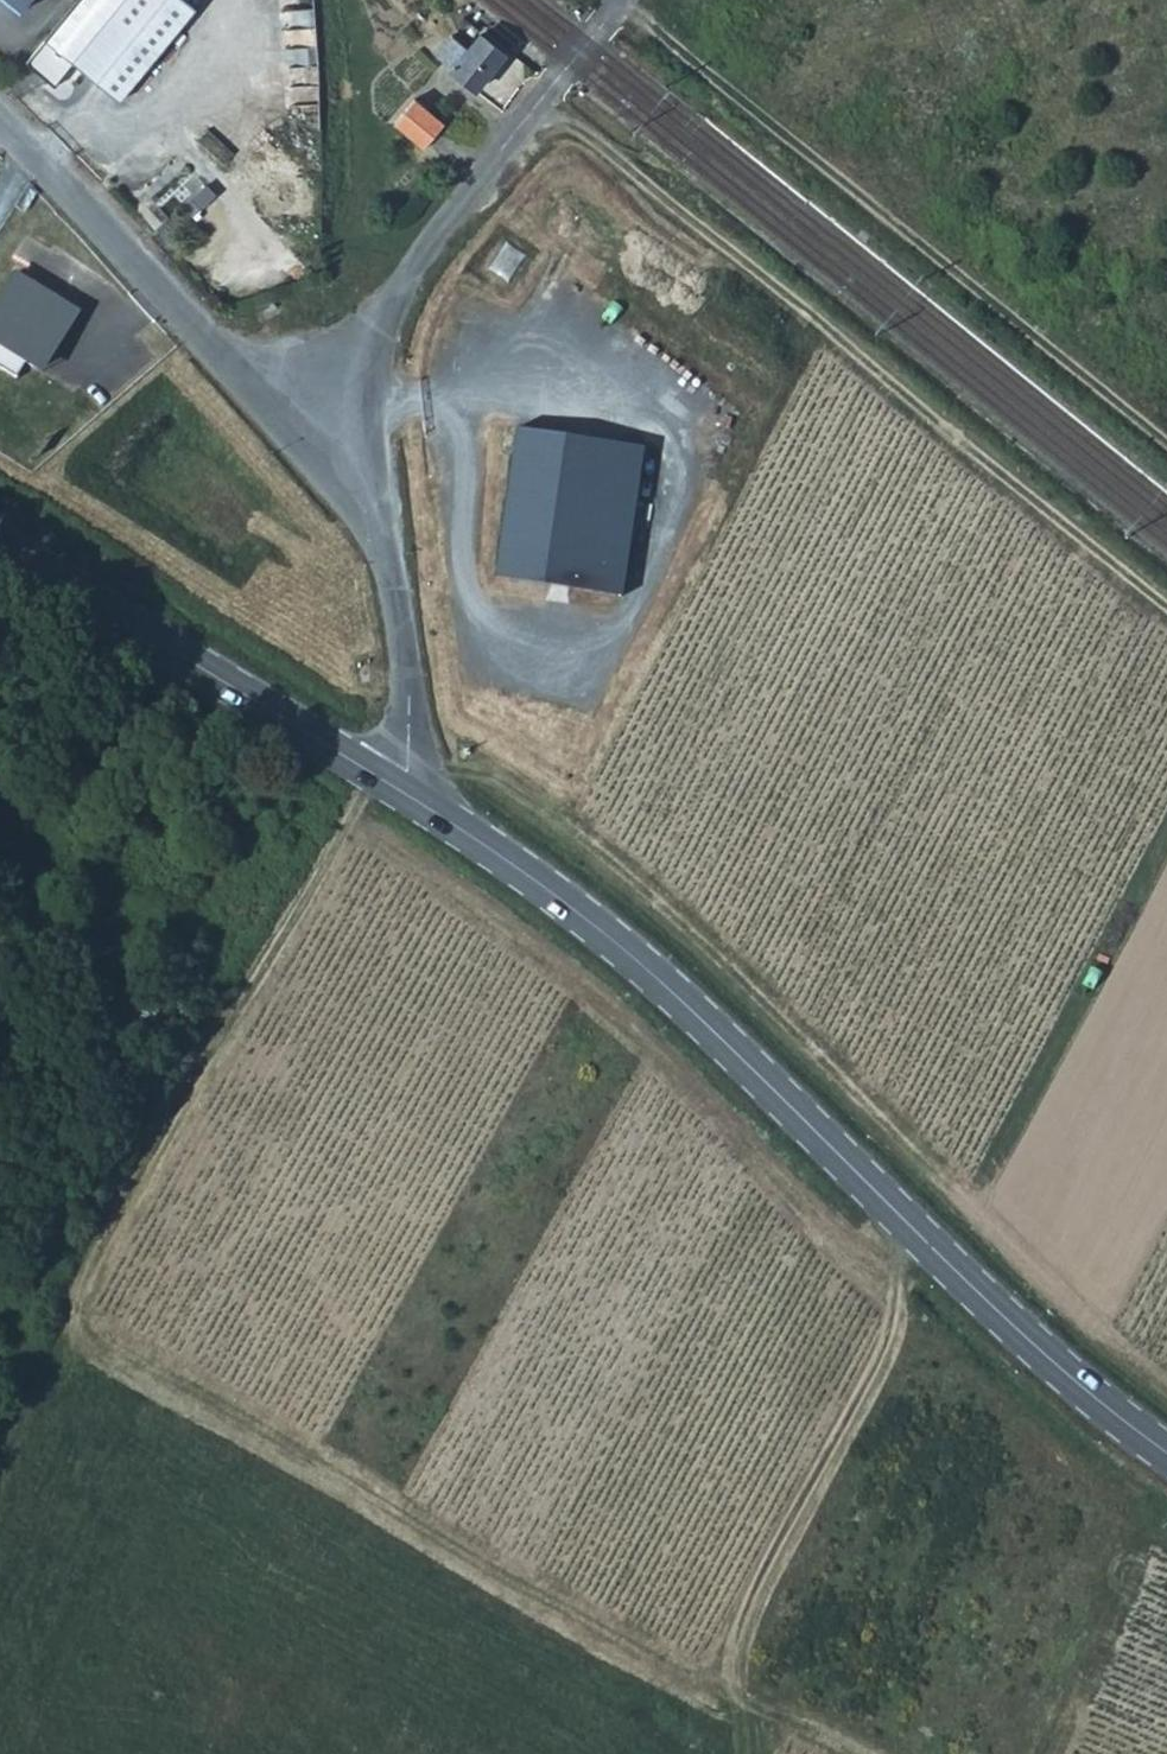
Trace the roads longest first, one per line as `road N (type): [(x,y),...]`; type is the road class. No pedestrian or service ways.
road 1 (track): [(712,1684),(70,1308),(240,1006),(314,895),(365,769)]
road 2 (secondary): [(393,787),(528,878),(712,1025),(923,1237),(1166,1453)]
road 3 (track): [(1166,619),(546,104)]
road 4 (track): [(616,2),(1166,450)]
road 5 (track): [(831,1753),(712,1684),(923,1237)]
road 6 (unclassified): [(383,519),(378,407),(388,333),(414,266),(546,104),(616,2)]
road 7 (unclassified): [(383,519),(350,507),(243,379),(0,122)]
road 8 (secondary): [(0,546),(393,787)]
road 9 (unclassified): [(393,787),(406,691),(383,519)]
road 10 (track): [(70,1308),(0,1450)]

